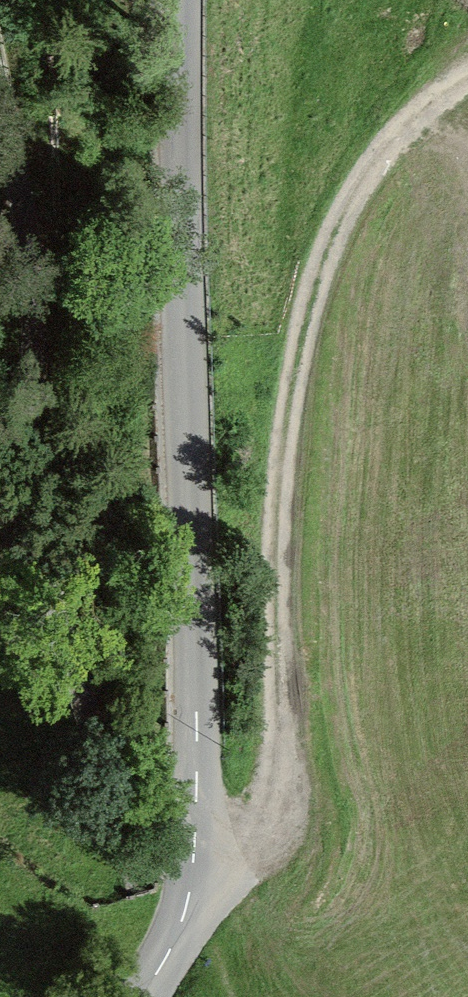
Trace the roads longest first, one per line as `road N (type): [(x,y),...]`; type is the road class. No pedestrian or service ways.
road 1 (unclassified): [(179,0),(195,884),(166,957),(140,996)]
road 2 (track): [(467,76),(371,170),(311,292),(277,571),(280,803),(195,884)]

